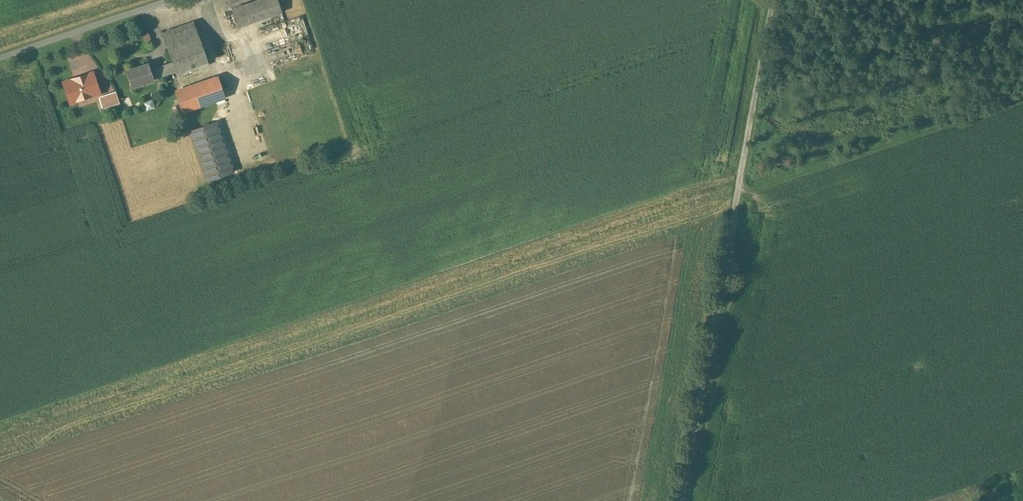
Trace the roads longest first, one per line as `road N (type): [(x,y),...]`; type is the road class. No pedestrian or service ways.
road 1 (unclassified): [(681,500),(773,0)]
road 2 (unclassified): [(0,58),(170,0)]

